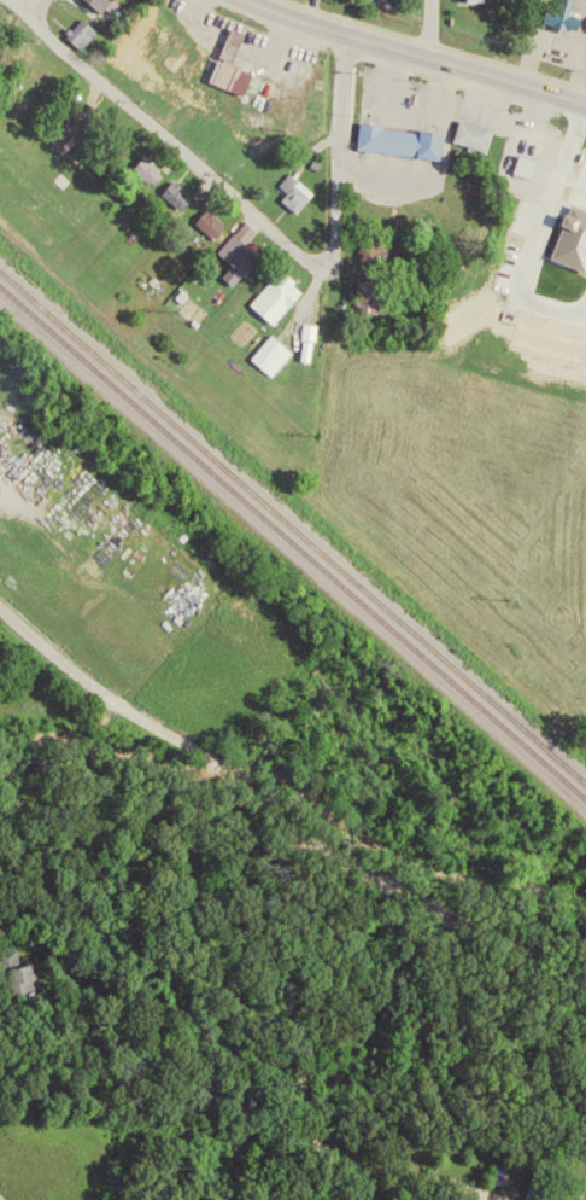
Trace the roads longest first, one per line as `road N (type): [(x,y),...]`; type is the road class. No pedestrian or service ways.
road 1 (residential): [(28,21),(295,255),(322,268),(334,235),(344,35)]
road 2 (residential): [(585,982),(379,872),(250,786)]
road 3 (secondary): [(585,106),(245,0)]
road 4 (residential): [(195,750),(110,706),(0,606)]

